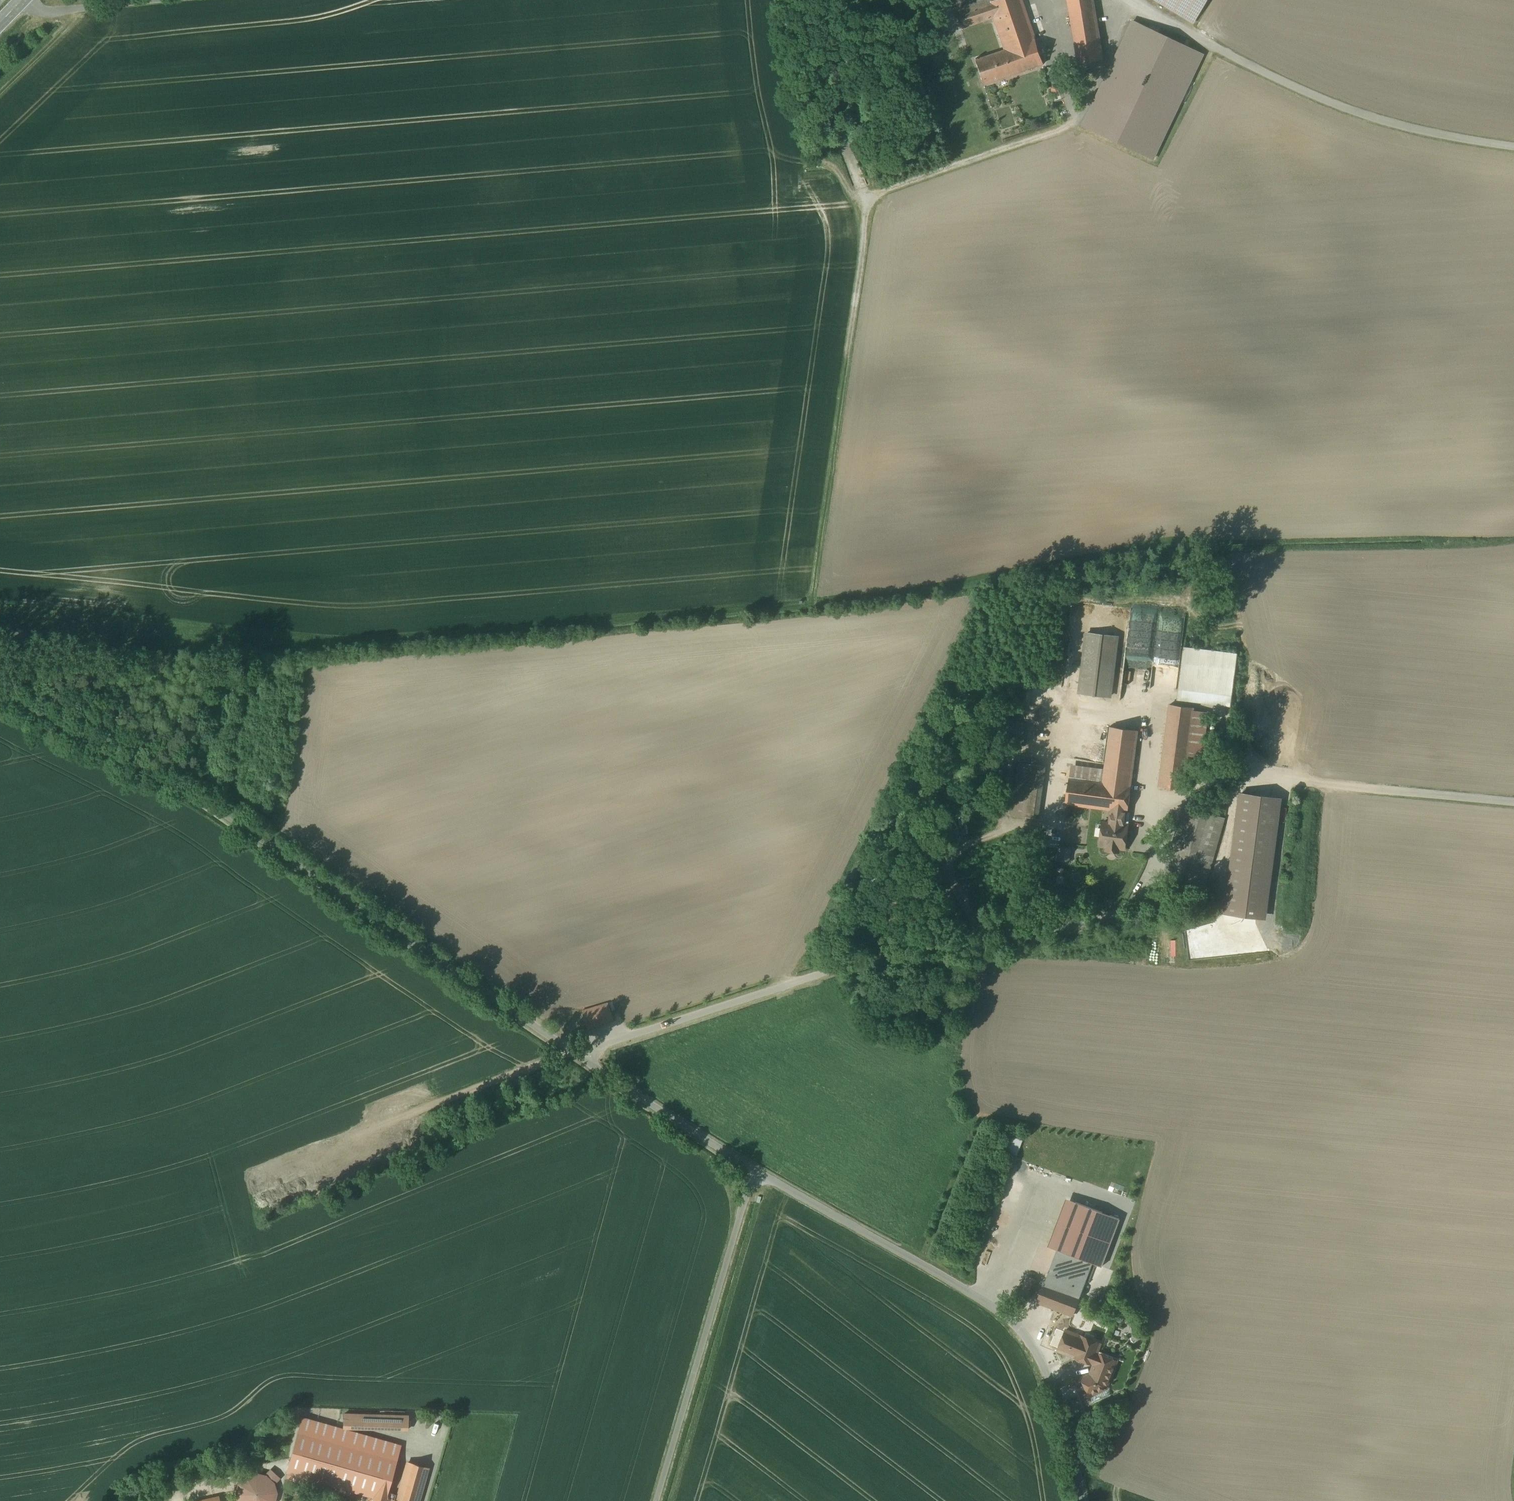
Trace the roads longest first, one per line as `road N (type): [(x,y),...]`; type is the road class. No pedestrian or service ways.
road 1 (unclassified): [(756,1168),(224,805),(0,682)]
road 2 (unclassified): [(1088,1500),(1063,1391),(1011,1312),(756,1168)]
road 3 (unclassified): [(756,1168),(655,1500)]

